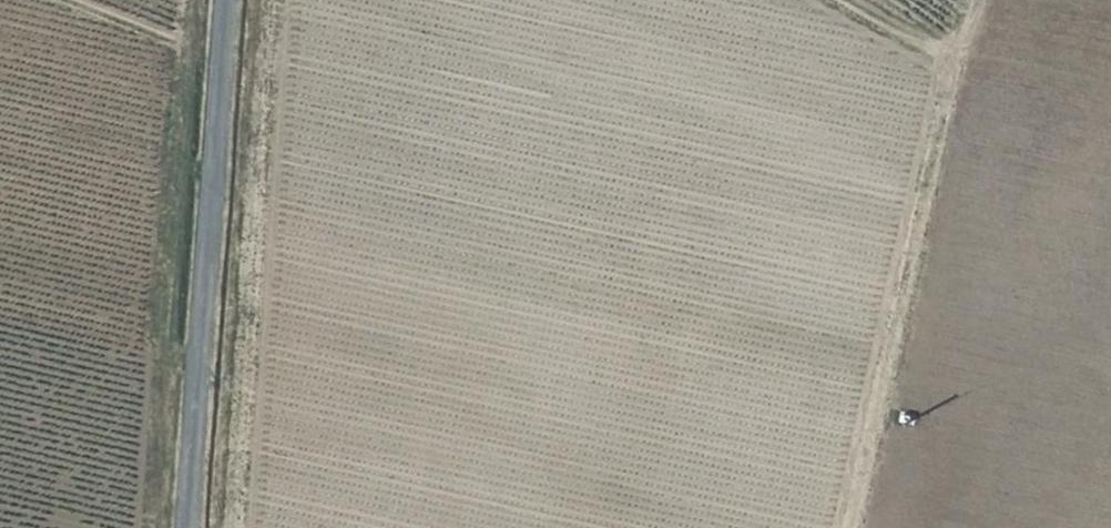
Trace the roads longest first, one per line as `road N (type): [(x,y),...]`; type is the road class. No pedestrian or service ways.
road 1 (unclassified): [(228,0),(187,527)]

